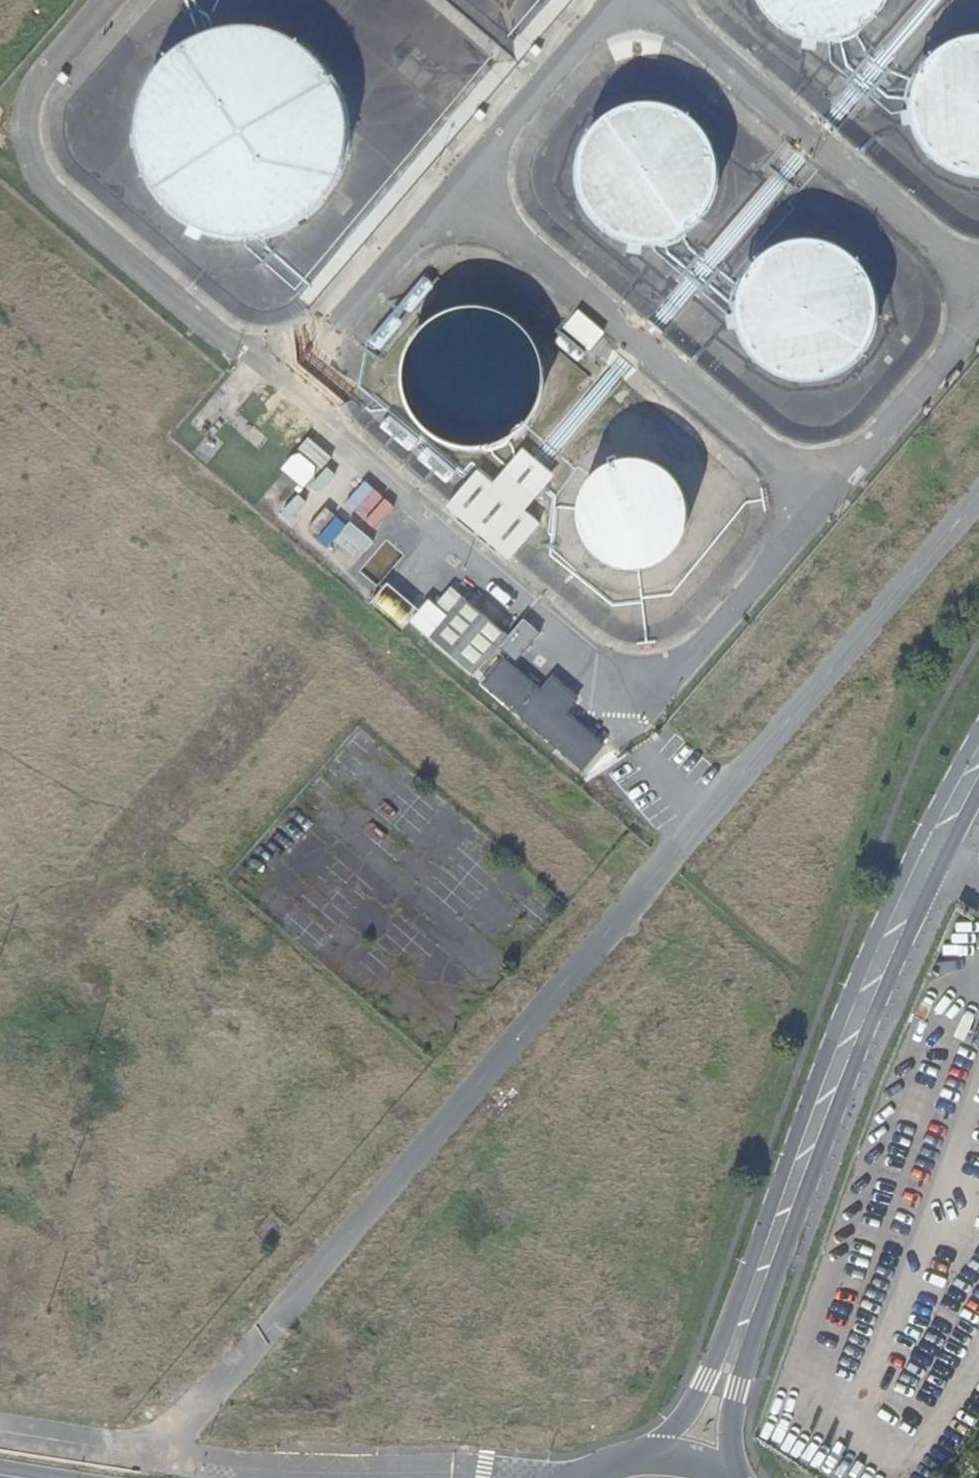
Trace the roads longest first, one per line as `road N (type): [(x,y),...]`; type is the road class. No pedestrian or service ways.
road 1 (unclassified): [(978,498),(158,1457)]
road 2 (primary): [(978,735),(856,977),(706,1378),(652,1453)]
road 3 (primary): [(735,1477),(733,1414),(783,1254),(884,992),(978,793)]
road 4 (unclassified): [(483,1474),(277,1472),(158,1457)]

